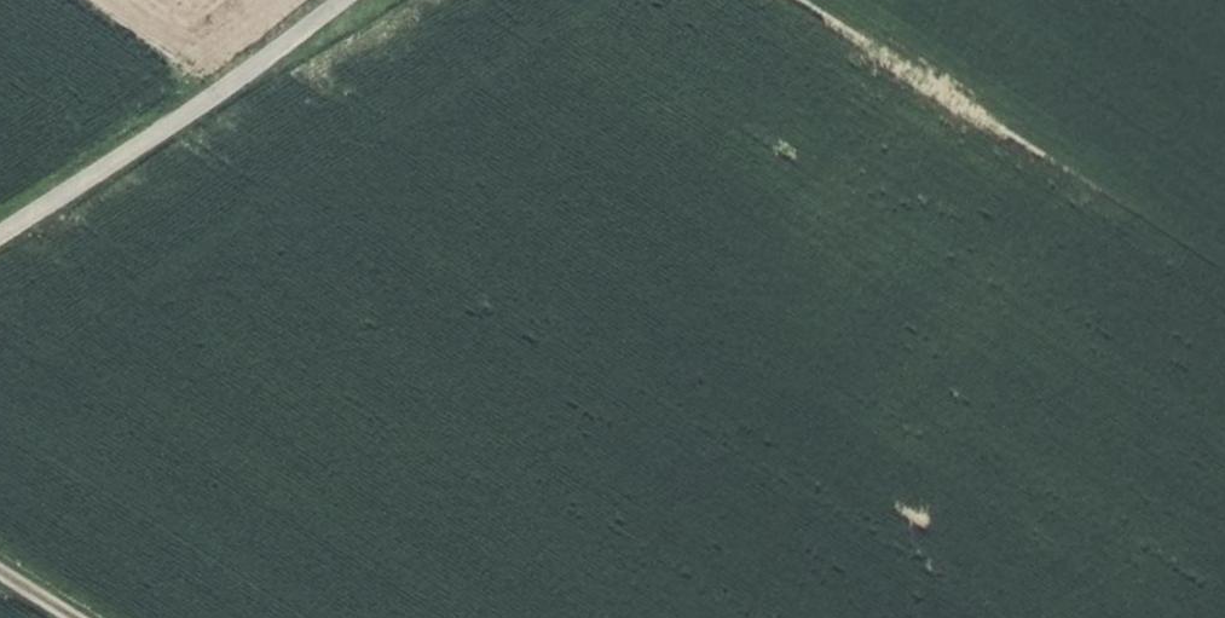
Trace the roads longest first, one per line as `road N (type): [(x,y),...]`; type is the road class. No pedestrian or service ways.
road 1 (track): [(0,236),(270,68),(358,0)]

